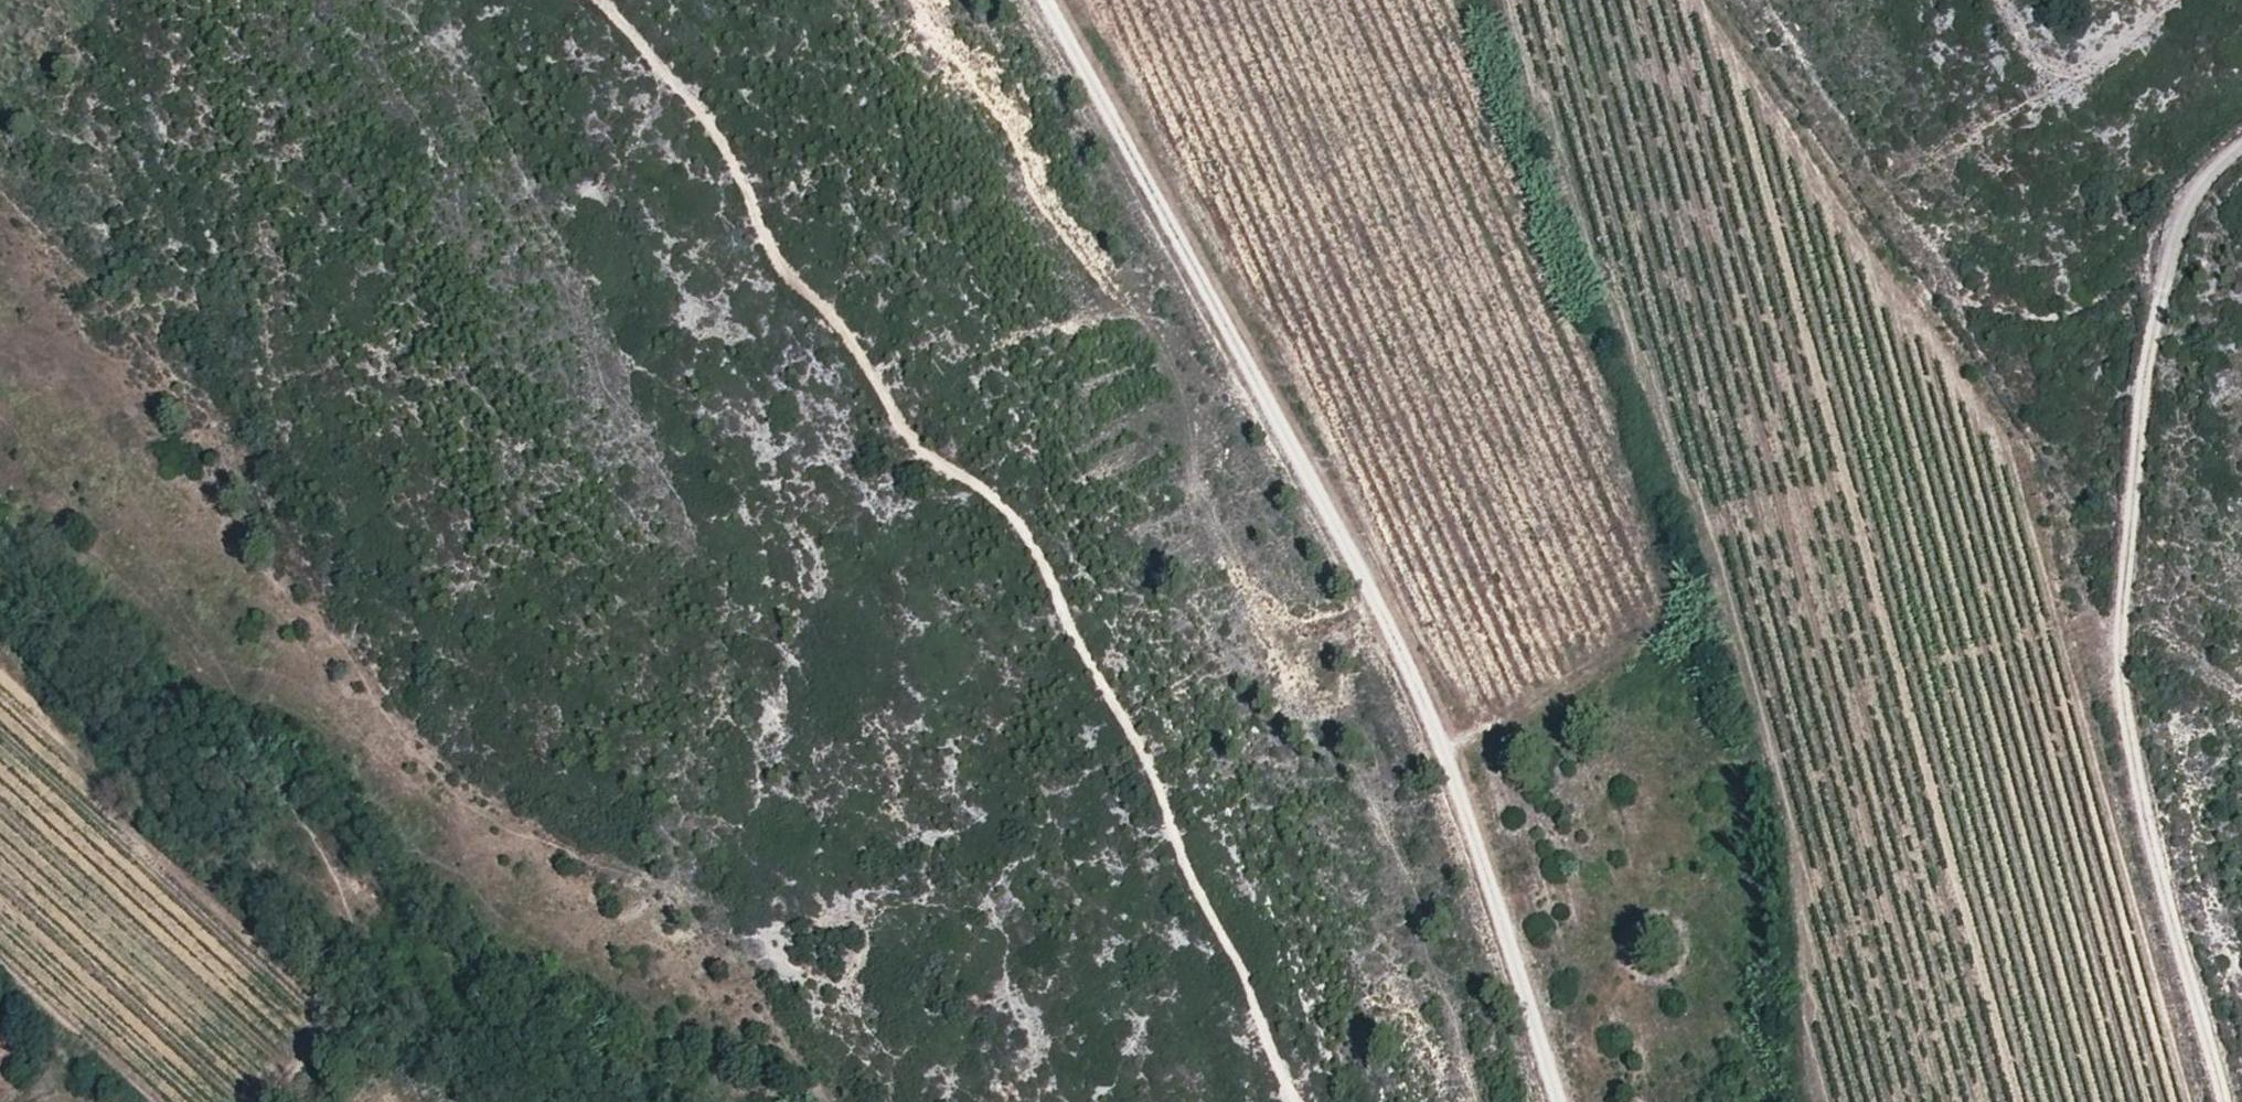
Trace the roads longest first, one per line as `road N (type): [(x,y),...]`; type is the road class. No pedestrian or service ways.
road 1 (track): [(1039,0),(1370,592),(1473,847),(1556,1101)]
road 2 (track): [(2223,1101),(2140,776),(2119,574),(2180,223),(2200,191),(2241,155)]

